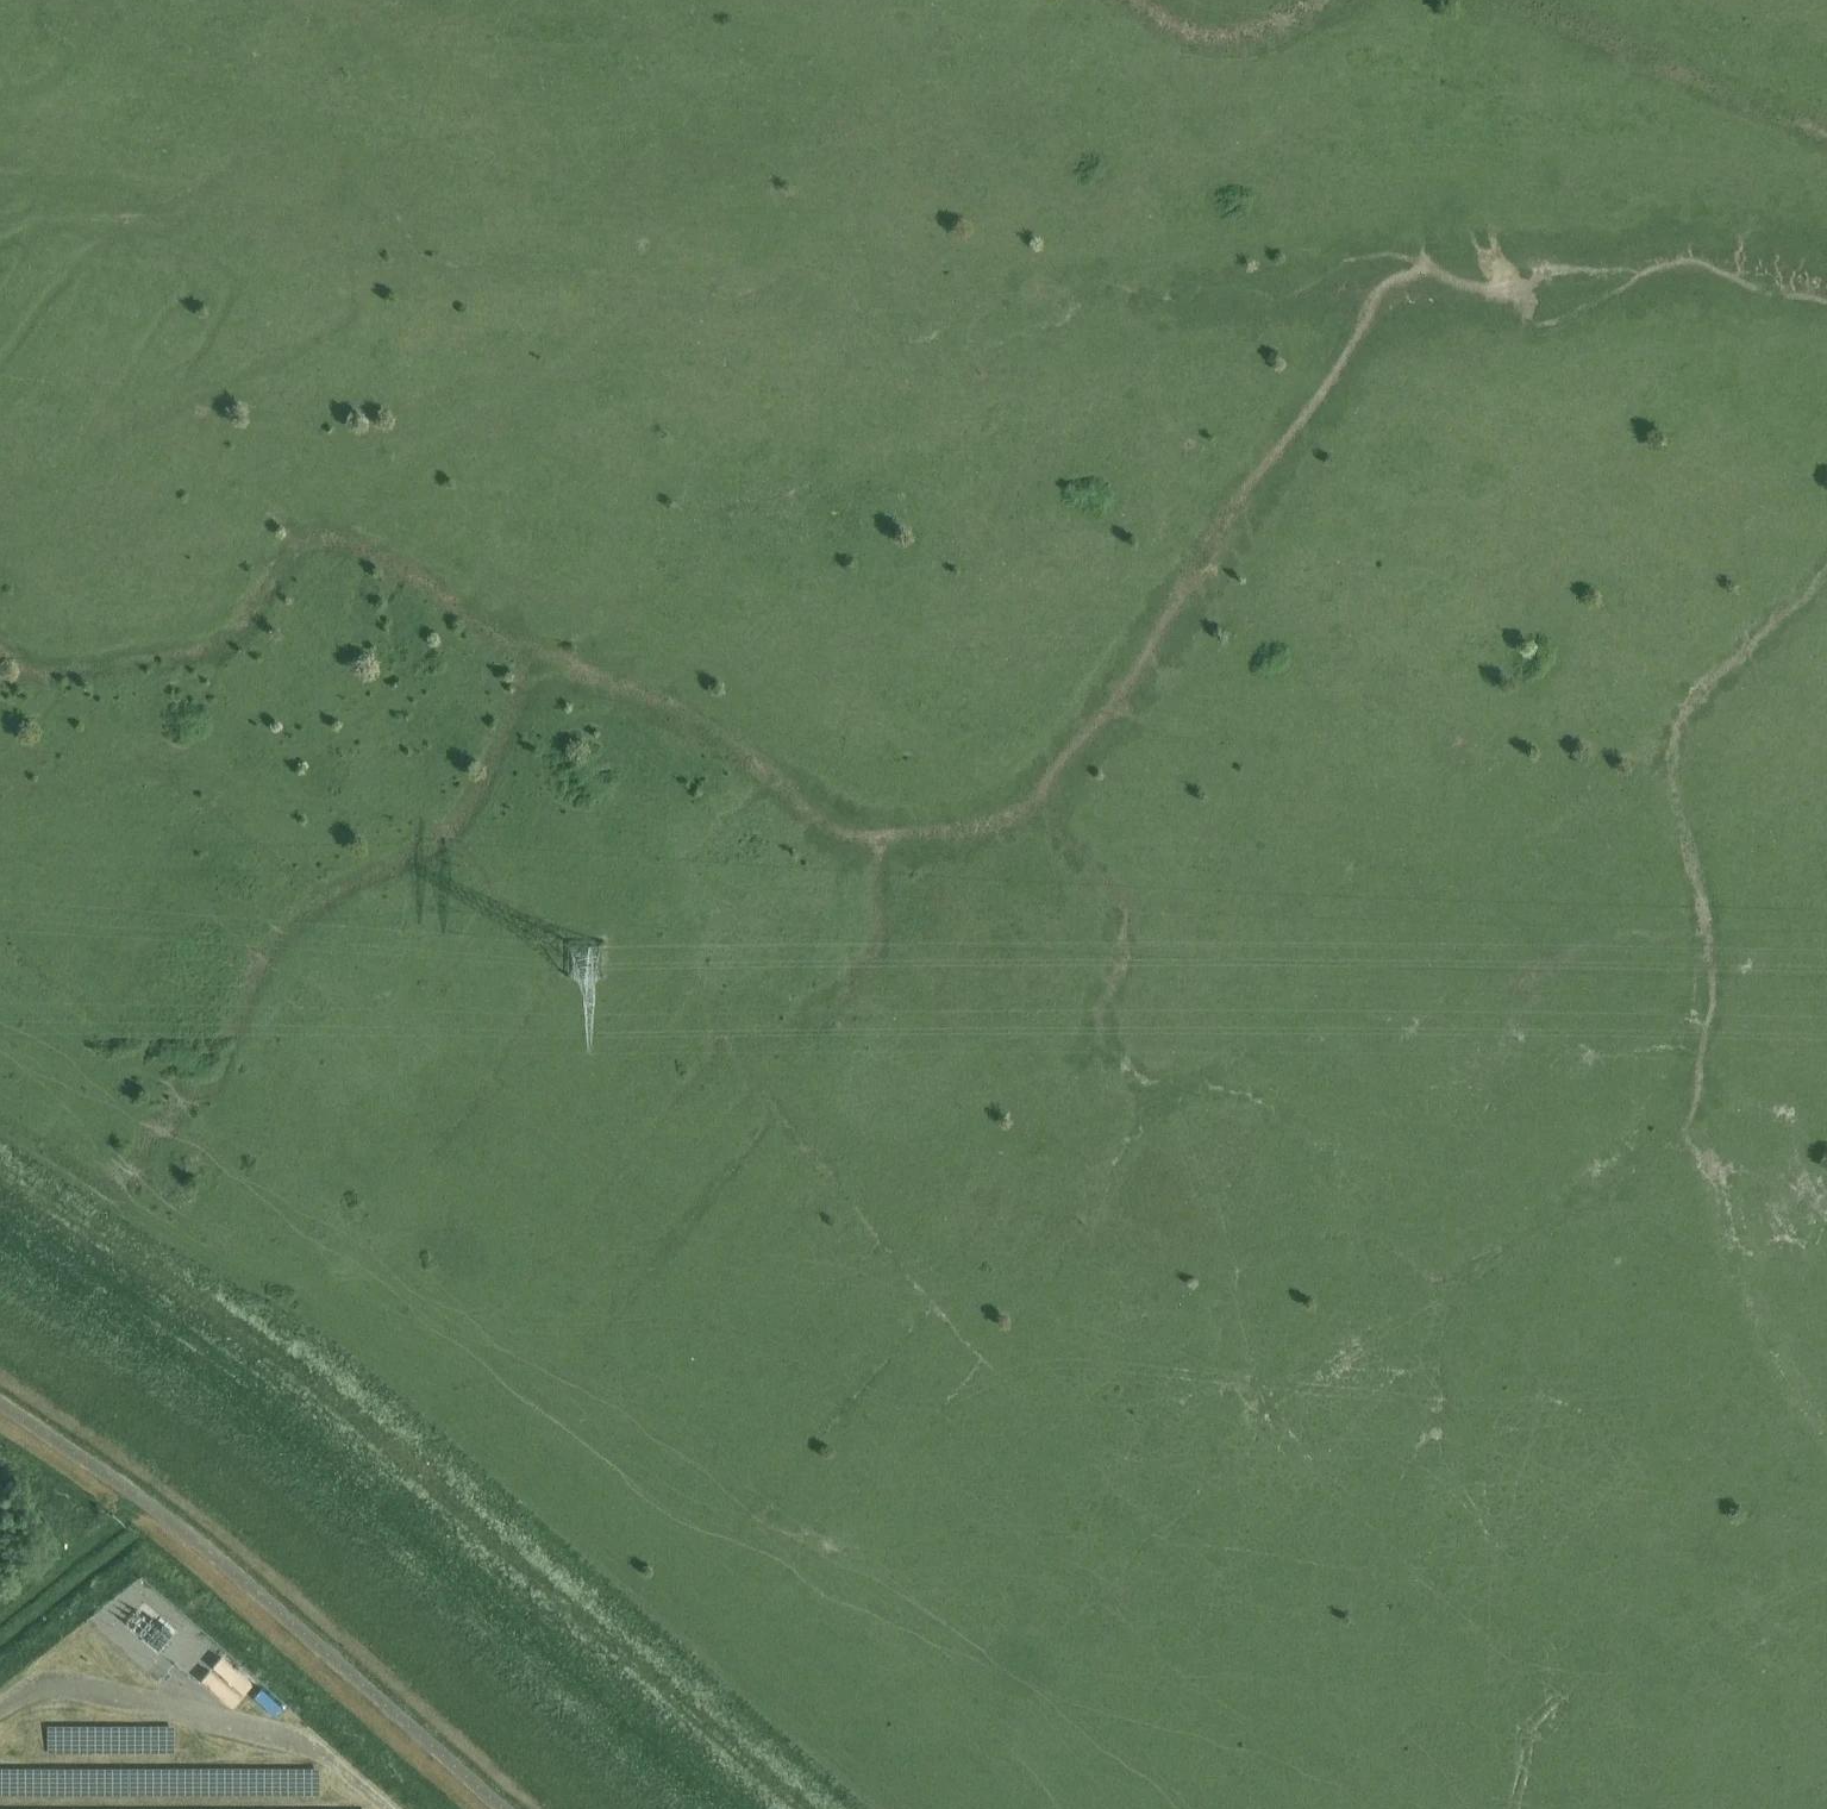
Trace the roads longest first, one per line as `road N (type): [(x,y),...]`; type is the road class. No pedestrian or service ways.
road 1 (track): [(206,1419),(660,1808)]
road 2 (track): [(0,1285),(206,1419)]

